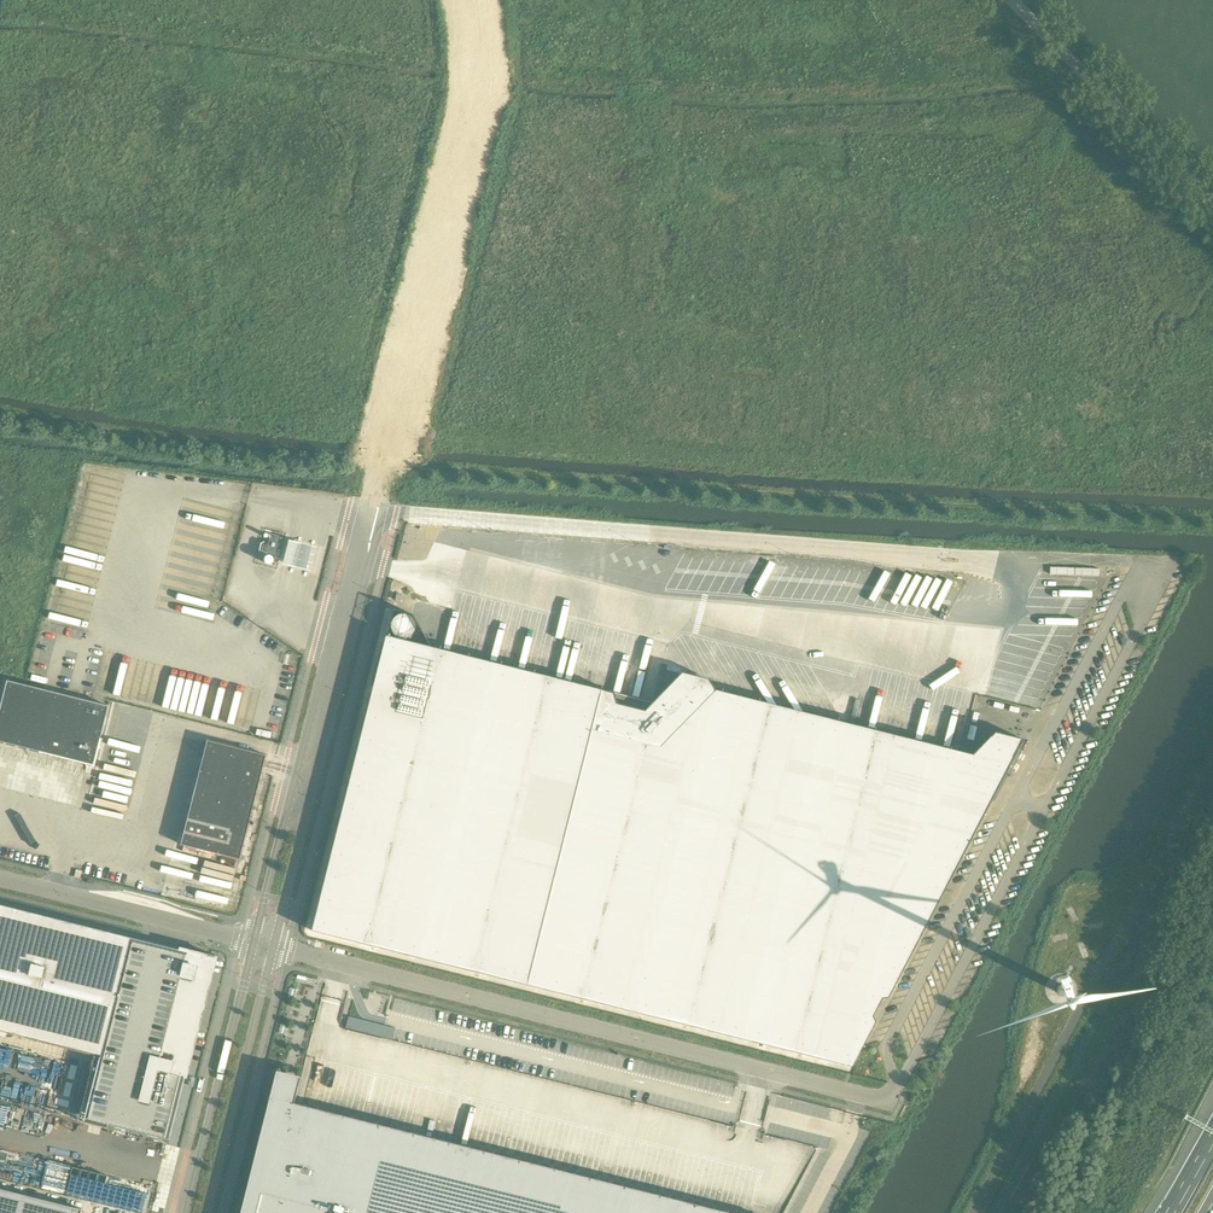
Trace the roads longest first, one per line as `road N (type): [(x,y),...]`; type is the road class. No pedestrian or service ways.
road 1 (track): [(1212,520),(436,470),(382,475),(355,470),(348,460),(0,413)]
road 2 (unclassified): [(891,1102),(273,948)]
road 3 (unclassified): [(1212,752),(971,1212)]
road 4 (unknown): [(478,0),(485,69),(382,475)]
road 5 (tertiary): [(273,948),(369,568),(373,511)]
road 6 (tertiary): [(373,511),(349,564),(254,943)]
road 7 (unclassified): [(1212,203),(1012,0)]
road 8 (tertiary): [(254,943),(185,1212)]
road 9 (tertiary): [(206,1212),(273,948)]
road 10 (unclassified): [(254,943),(0,881)]

